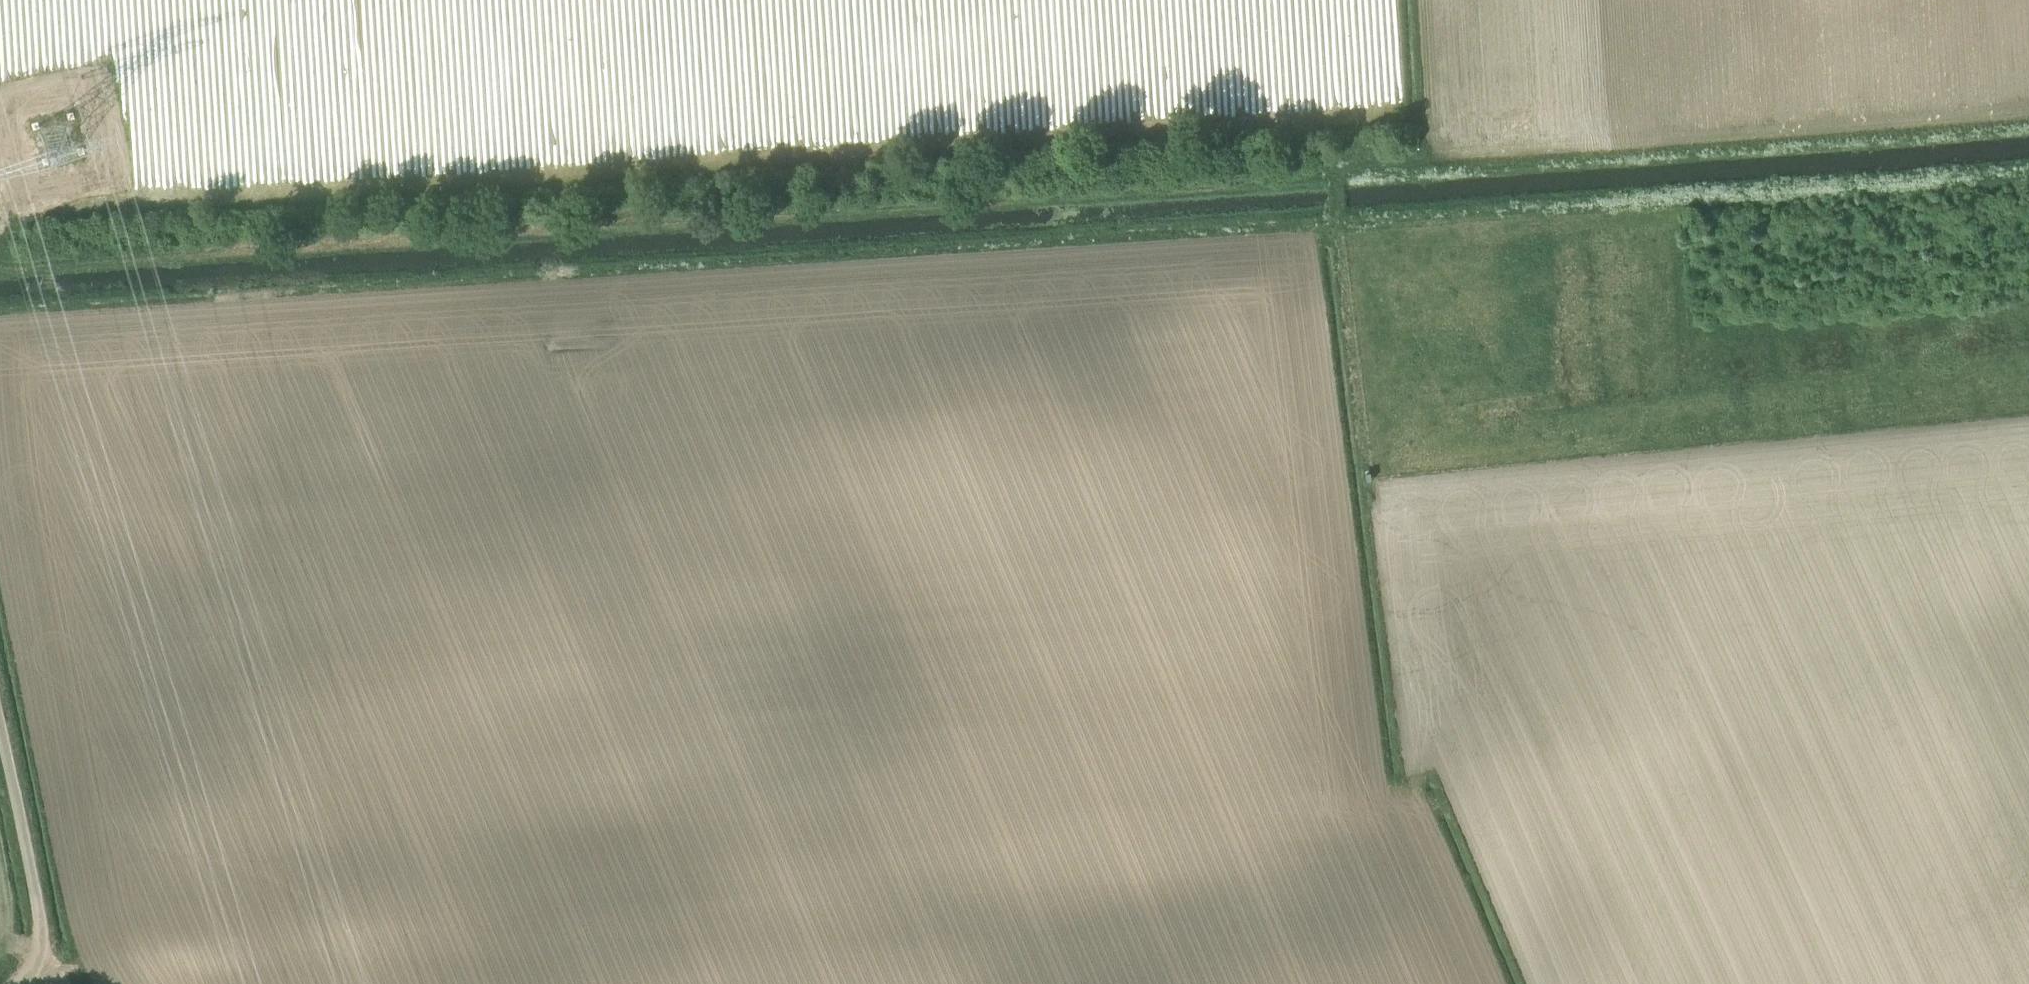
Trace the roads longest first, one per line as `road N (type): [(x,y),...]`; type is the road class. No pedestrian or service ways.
road 1 (track): [(1425,0),(1429,156),(1341,173),(1340,223)]
road 2 (unclassified): [(22,983),(40,965),(43,934),(0,729)]

